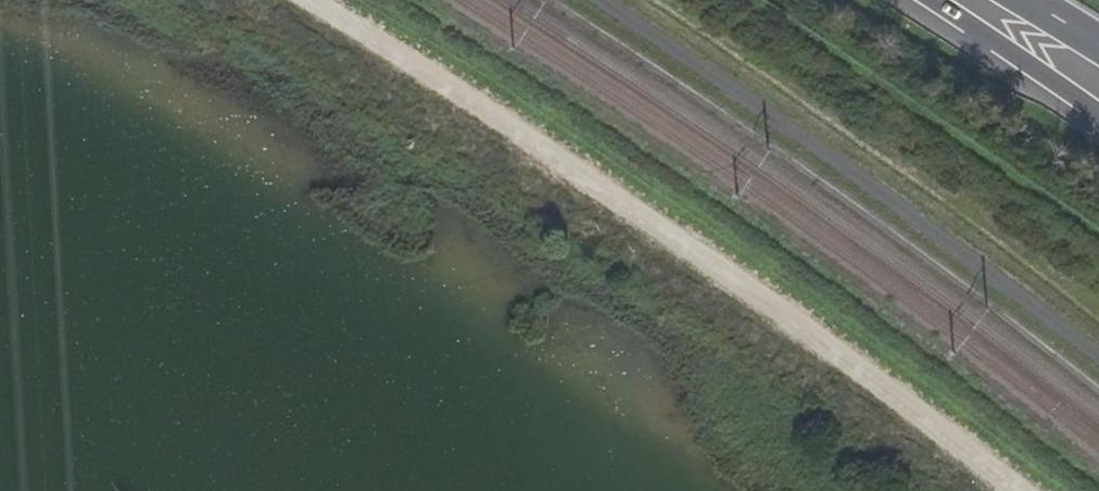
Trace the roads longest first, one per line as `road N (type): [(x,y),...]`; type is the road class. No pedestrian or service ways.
road 1 (trunk): [(908,0),(1098,127)]

